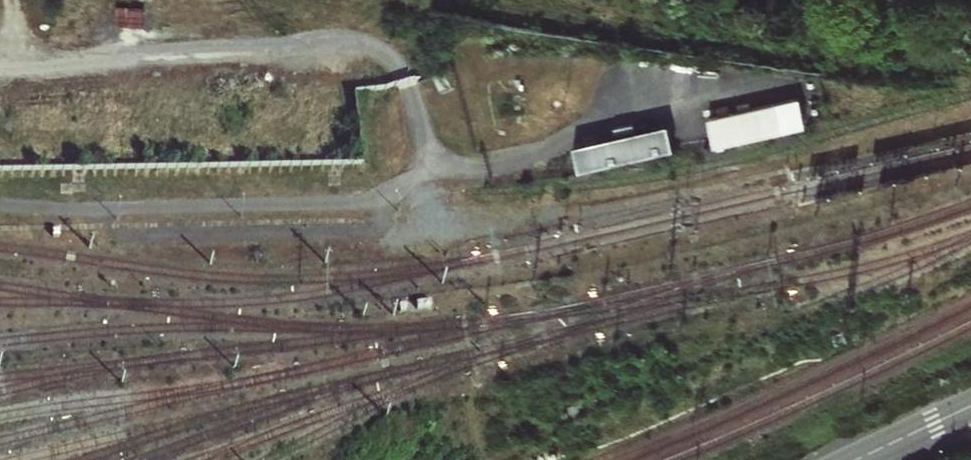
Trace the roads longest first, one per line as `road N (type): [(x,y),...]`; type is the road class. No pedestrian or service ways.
road 1 (tertiary): [(970,407),(854,459)]

